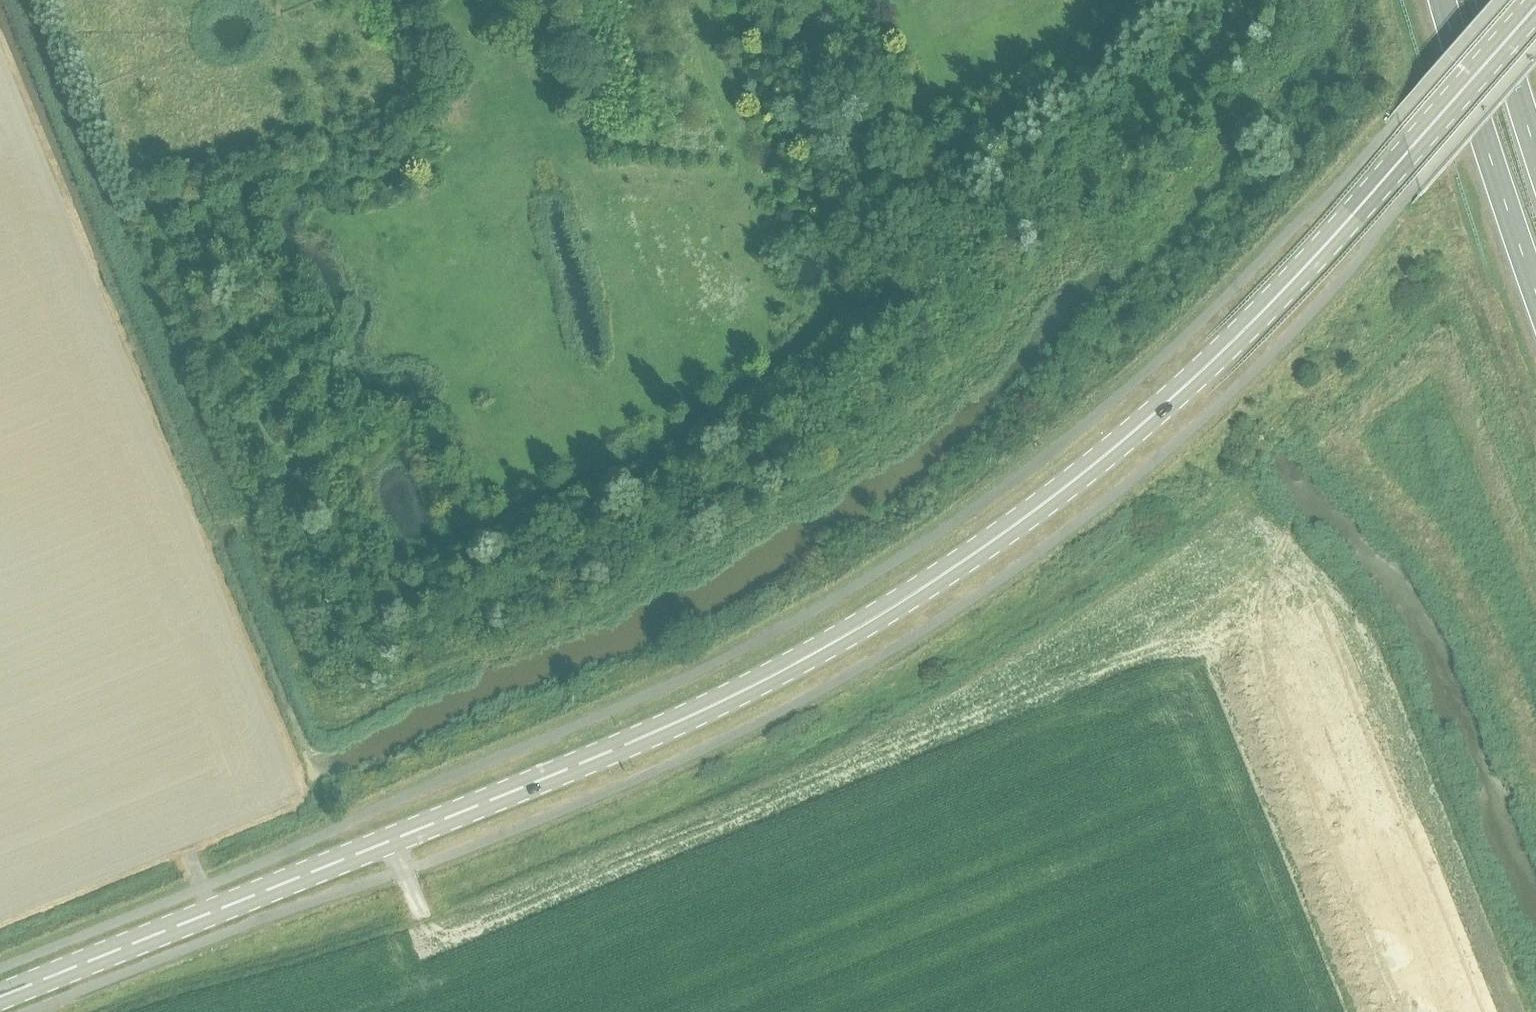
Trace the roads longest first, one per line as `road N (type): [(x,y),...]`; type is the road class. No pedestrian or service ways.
road 1 (secondary): [(0,997),(607,758),(756,691),(957,571),(1165,408),(1306,269),(1535,7)]
road 2 (trunk): [(1438,0),(1535,290)]
road 3 (trunk): [(1535,152),(1489,0)]

